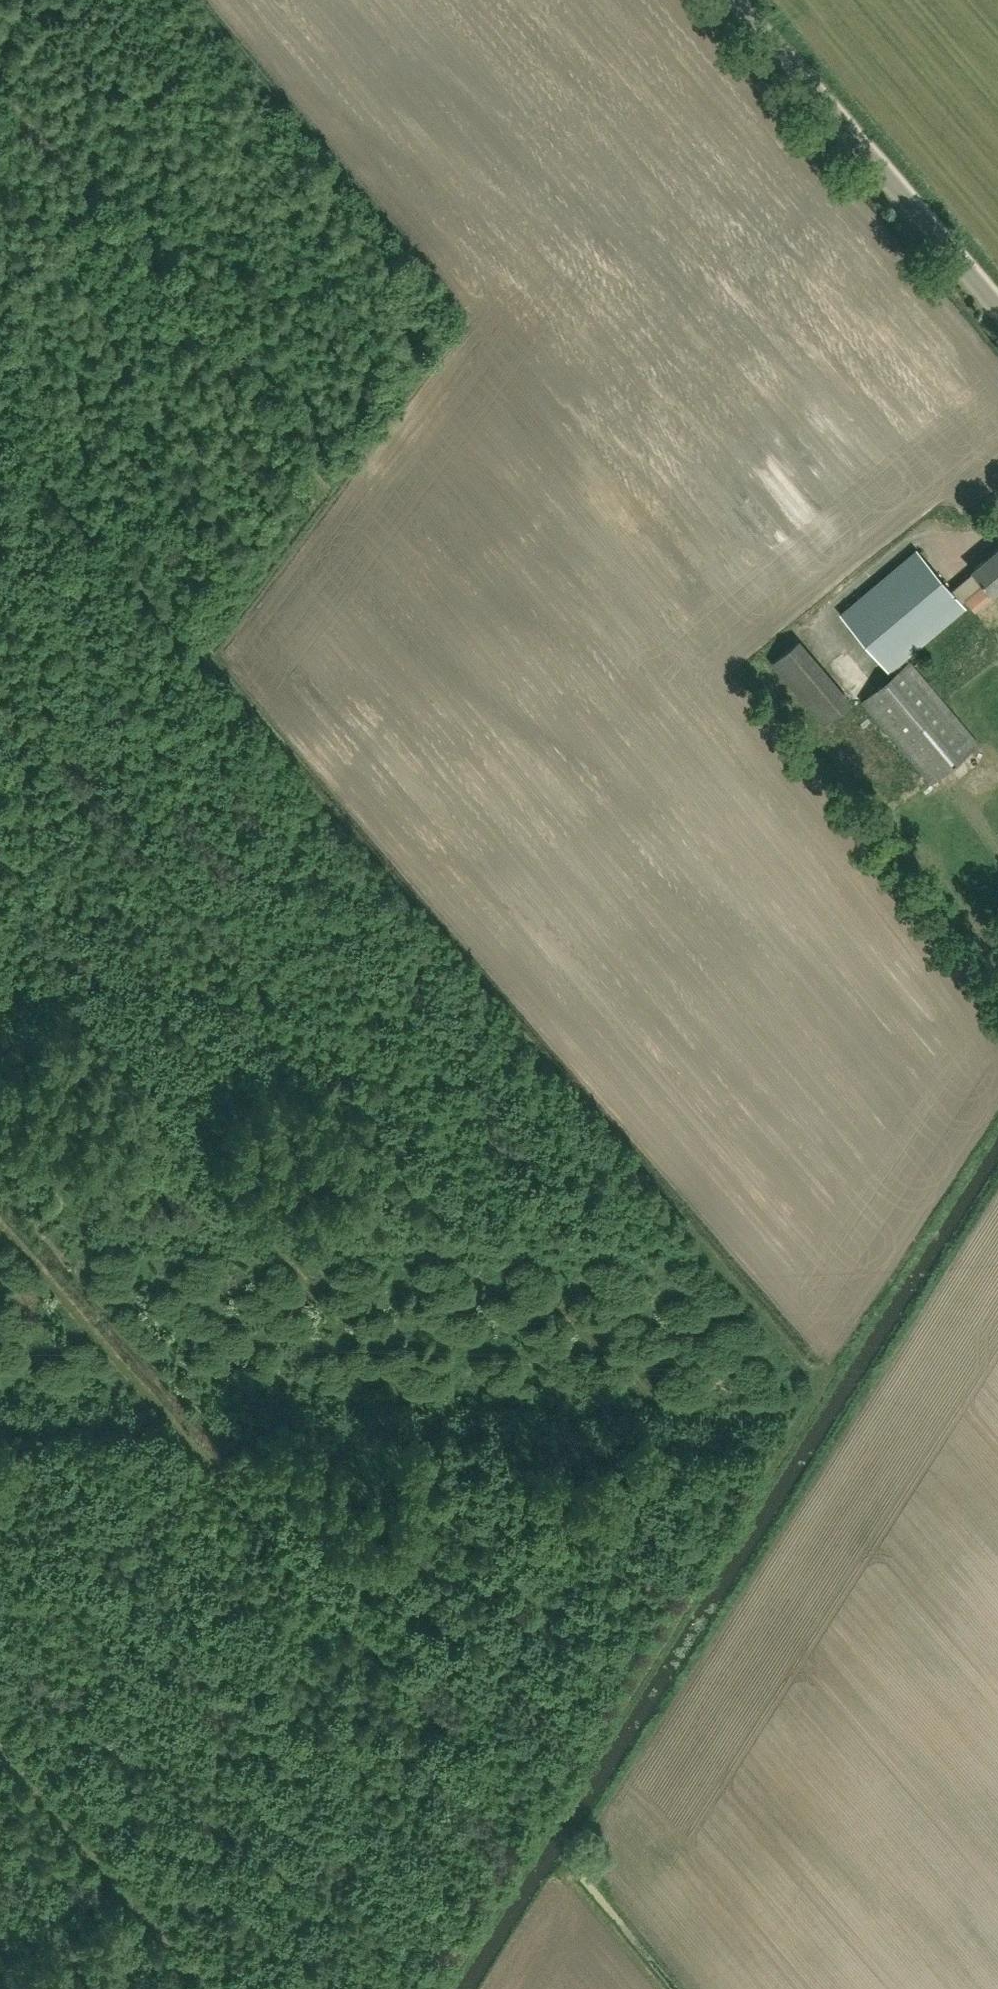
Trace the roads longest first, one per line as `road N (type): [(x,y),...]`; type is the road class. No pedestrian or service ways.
road 1 (unclassified): [(997,317),(729,0)]

